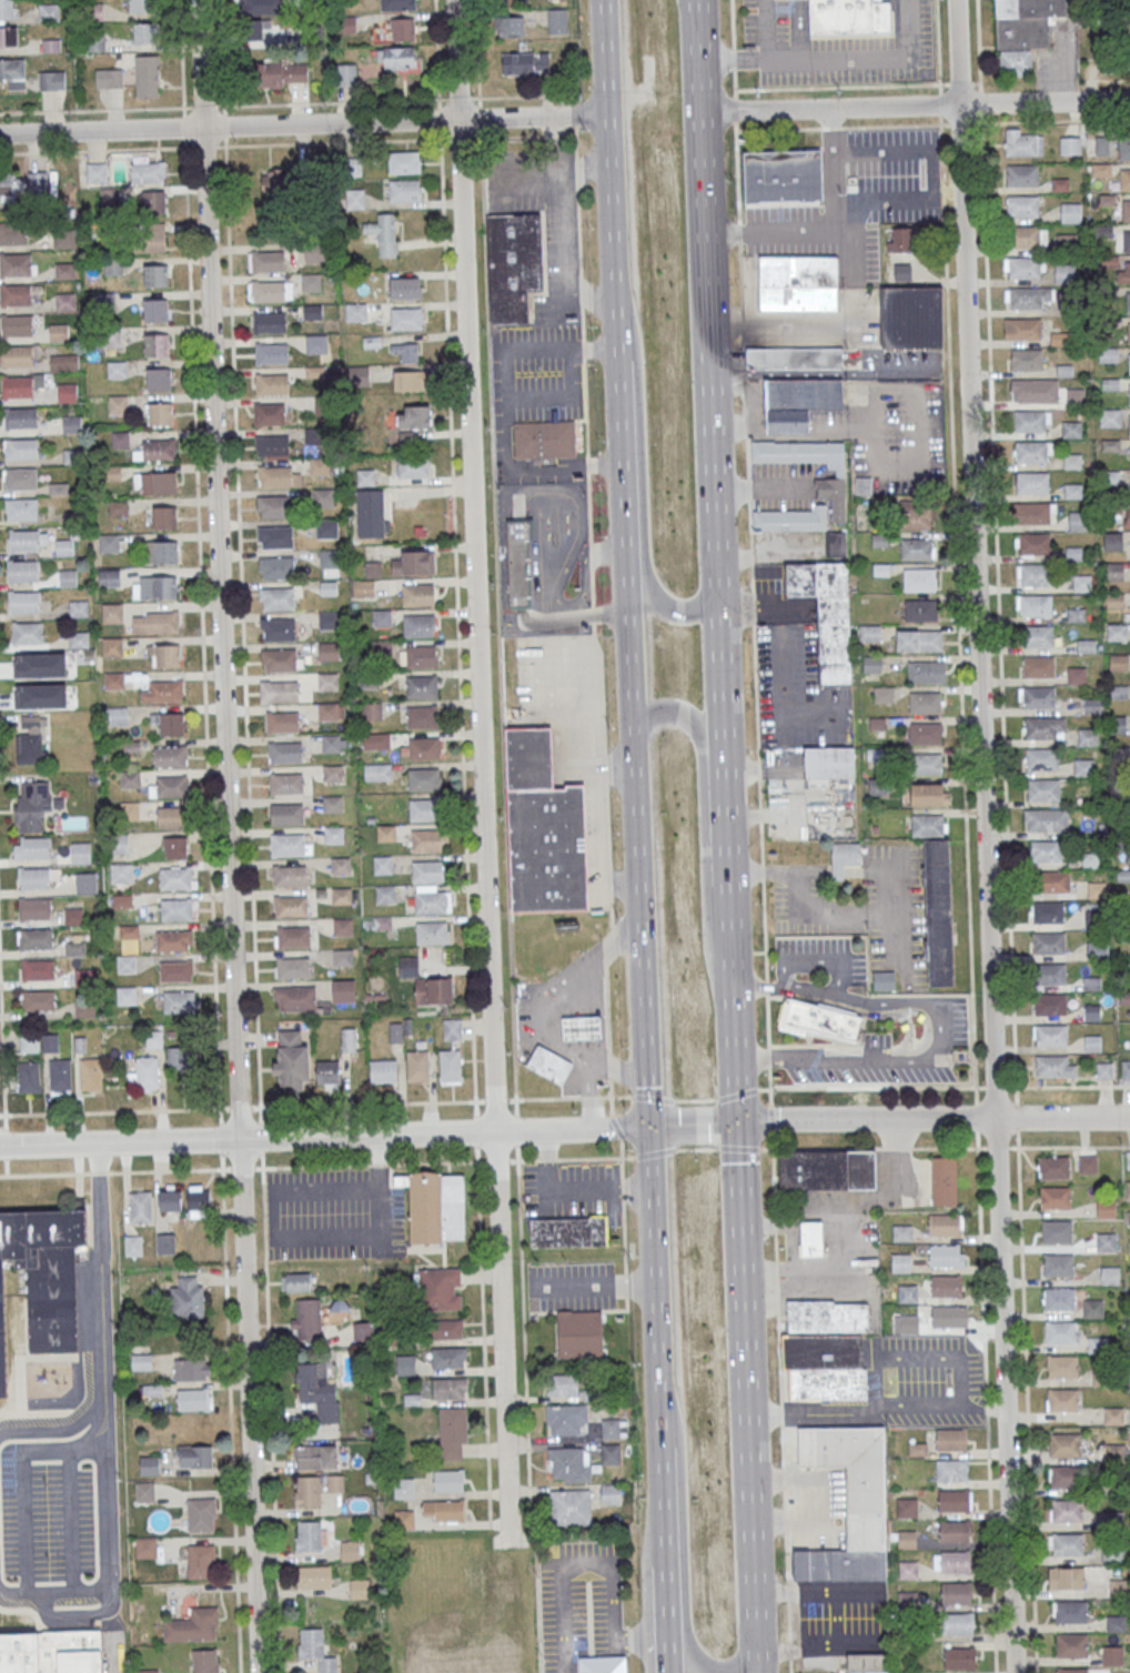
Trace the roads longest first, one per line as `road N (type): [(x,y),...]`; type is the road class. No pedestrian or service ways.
road 1 (residential): [(258,1672),(197,0)]
road 2 (residential): [(1015,1672),(955,0)]
road 3 (residential): [(508,1543),(454,0)]
road 4 (tertiary): [(650,1126),(0,1148)]
road 5 (primary): [(758,1653),(737,1120)]
road 6 (primary): [(718,589),(700,113)]
road 7 (primary): [(732,981),(718,589)]
road 8 (primary): [(633,735),(650,1126)]
road 9 (primary): [(618,350),(633,735)]
road 10 (primary): [(732,981),(713,958),(696,733),(684,716),(657,712),(633,735)]
road 11 (primary): [(618,350),(635,384),(644,554),(656,594),(684,608),(718,589)]
road 12 (primary): [(650,1126),(662,1434)]
road 13 (residential): [(958,105),(700,113)]
road 14 (residential): [(995,1119),(737,1120)]
road 15 (residential): [(457,120),(202,129)]
road 16 (primary): [(662,1434),(678,1488),(688,1644),(719,1672)]
road 17 (primary): [(607,117),(618,350)]
road 18 (residential): [(202,129),(0,135)]
road 19 (residential): [(1129,101),(958,105)]
road 20 (residential): [(607,117),(457,120)]
road 21 (primary): [(737,1120),(732,981)]
road 22 (primary): [(662,1434),(667,1573)]
road 23 (residential): [(1129,1118),(995,1119)]

